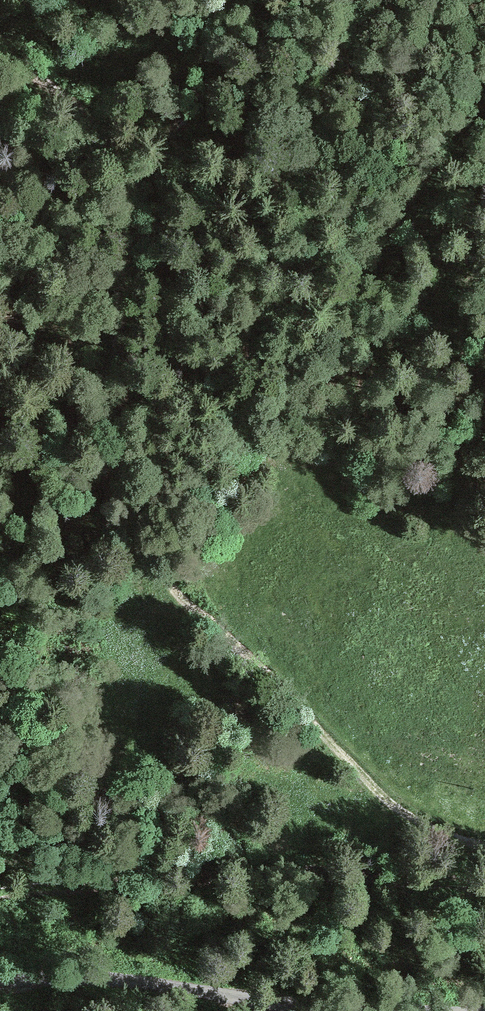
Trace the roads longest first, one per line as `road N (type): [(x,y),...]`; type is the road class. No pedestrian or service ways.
road 1 (track): [(0,54),(106,146),(120,187),(125,417),(133,487),(158,541),(209,622),(268,671),(366,782),(396,811),(484,848)]
road 2 (track): [(0,897),(244,877),(484,889)]
road 3 (track): [(484,482),(386,434),(355,376),(358,319),(381,252),(484,103)]
road 4 (unclassified): [(0,982),(120,982),(312,1010)]

